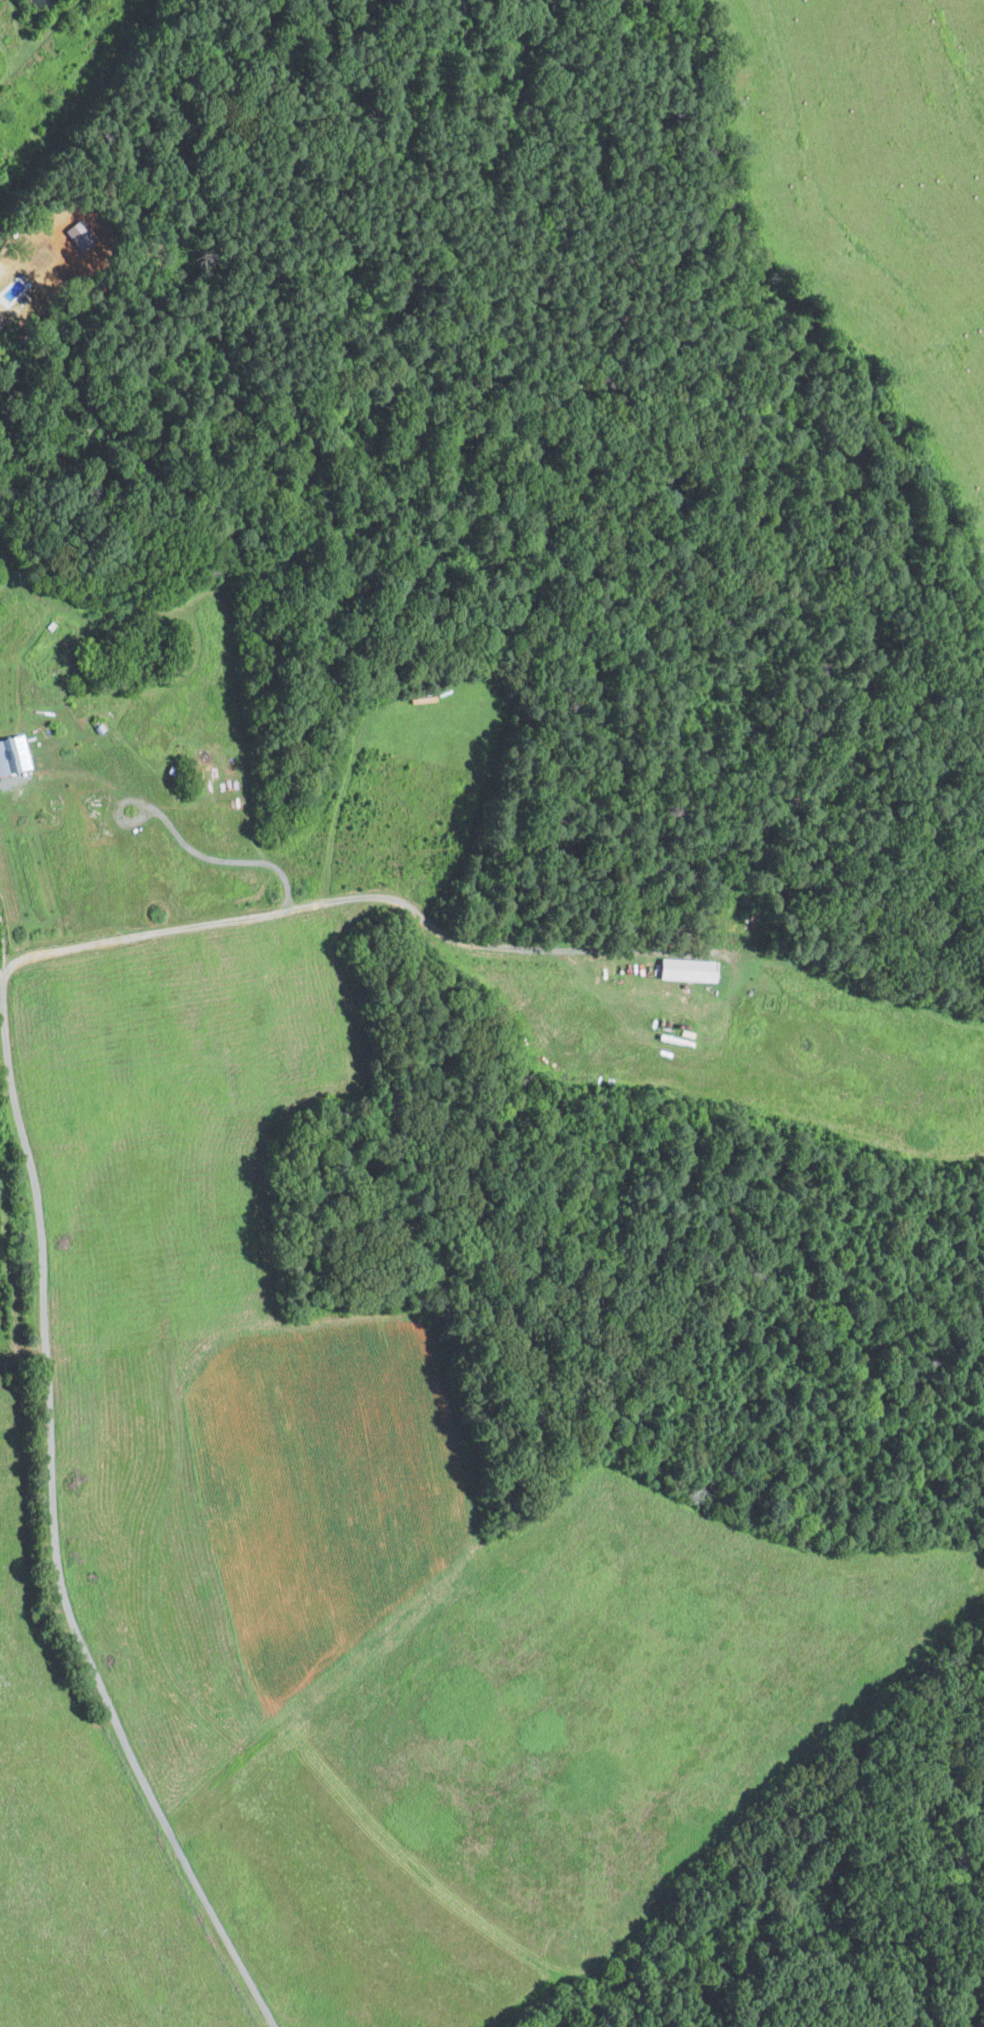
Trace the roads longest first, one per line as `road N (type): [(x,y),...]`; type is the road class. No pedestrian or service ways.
road 1 (residential): [(274,2026),(120,1735),(60,1585),(38,1198),(11,1089),(2,982),(27,953),(386,896),(495,948),(570,951)]

